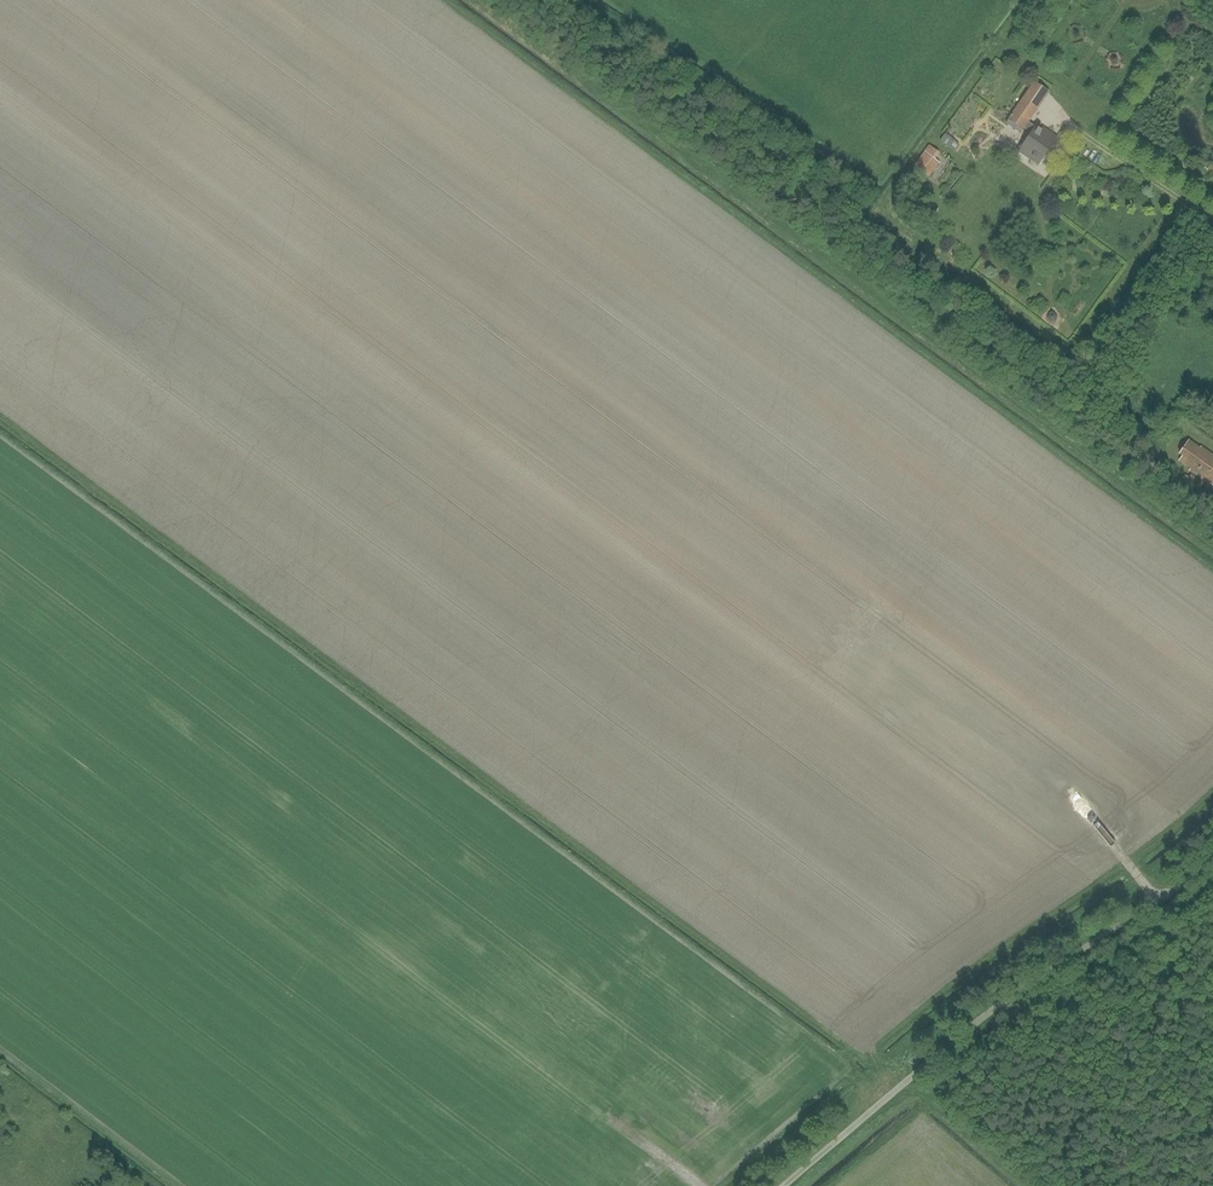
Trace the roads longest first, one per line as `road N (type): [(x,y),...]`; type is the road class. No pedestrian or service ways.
road 1 (unclassified): [(792,1185),(955,1043),(1161,909),(1212,861)]
road 2 (track): [(1052,110),(1212,223)]

